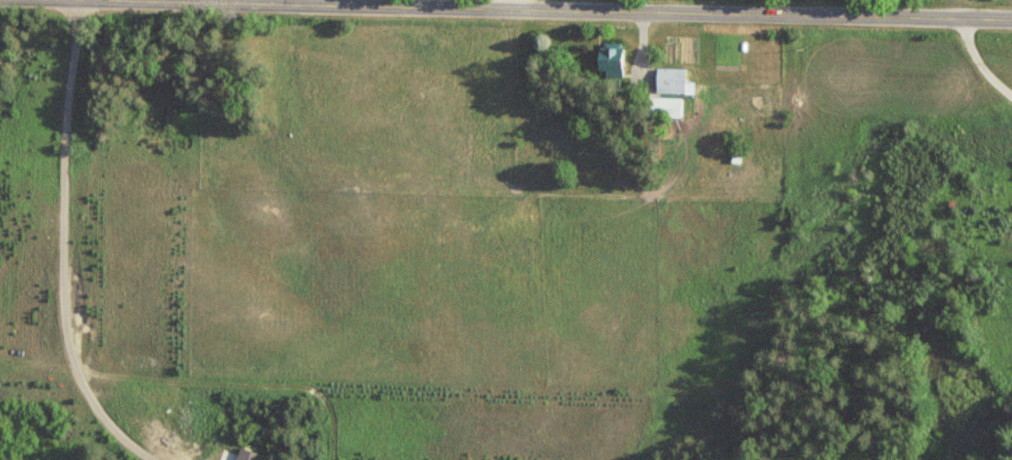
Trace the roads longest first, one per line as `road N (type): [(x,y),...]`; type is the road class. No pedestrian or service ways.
road 1 (tertiary): [(1011,17),(129,0)]

